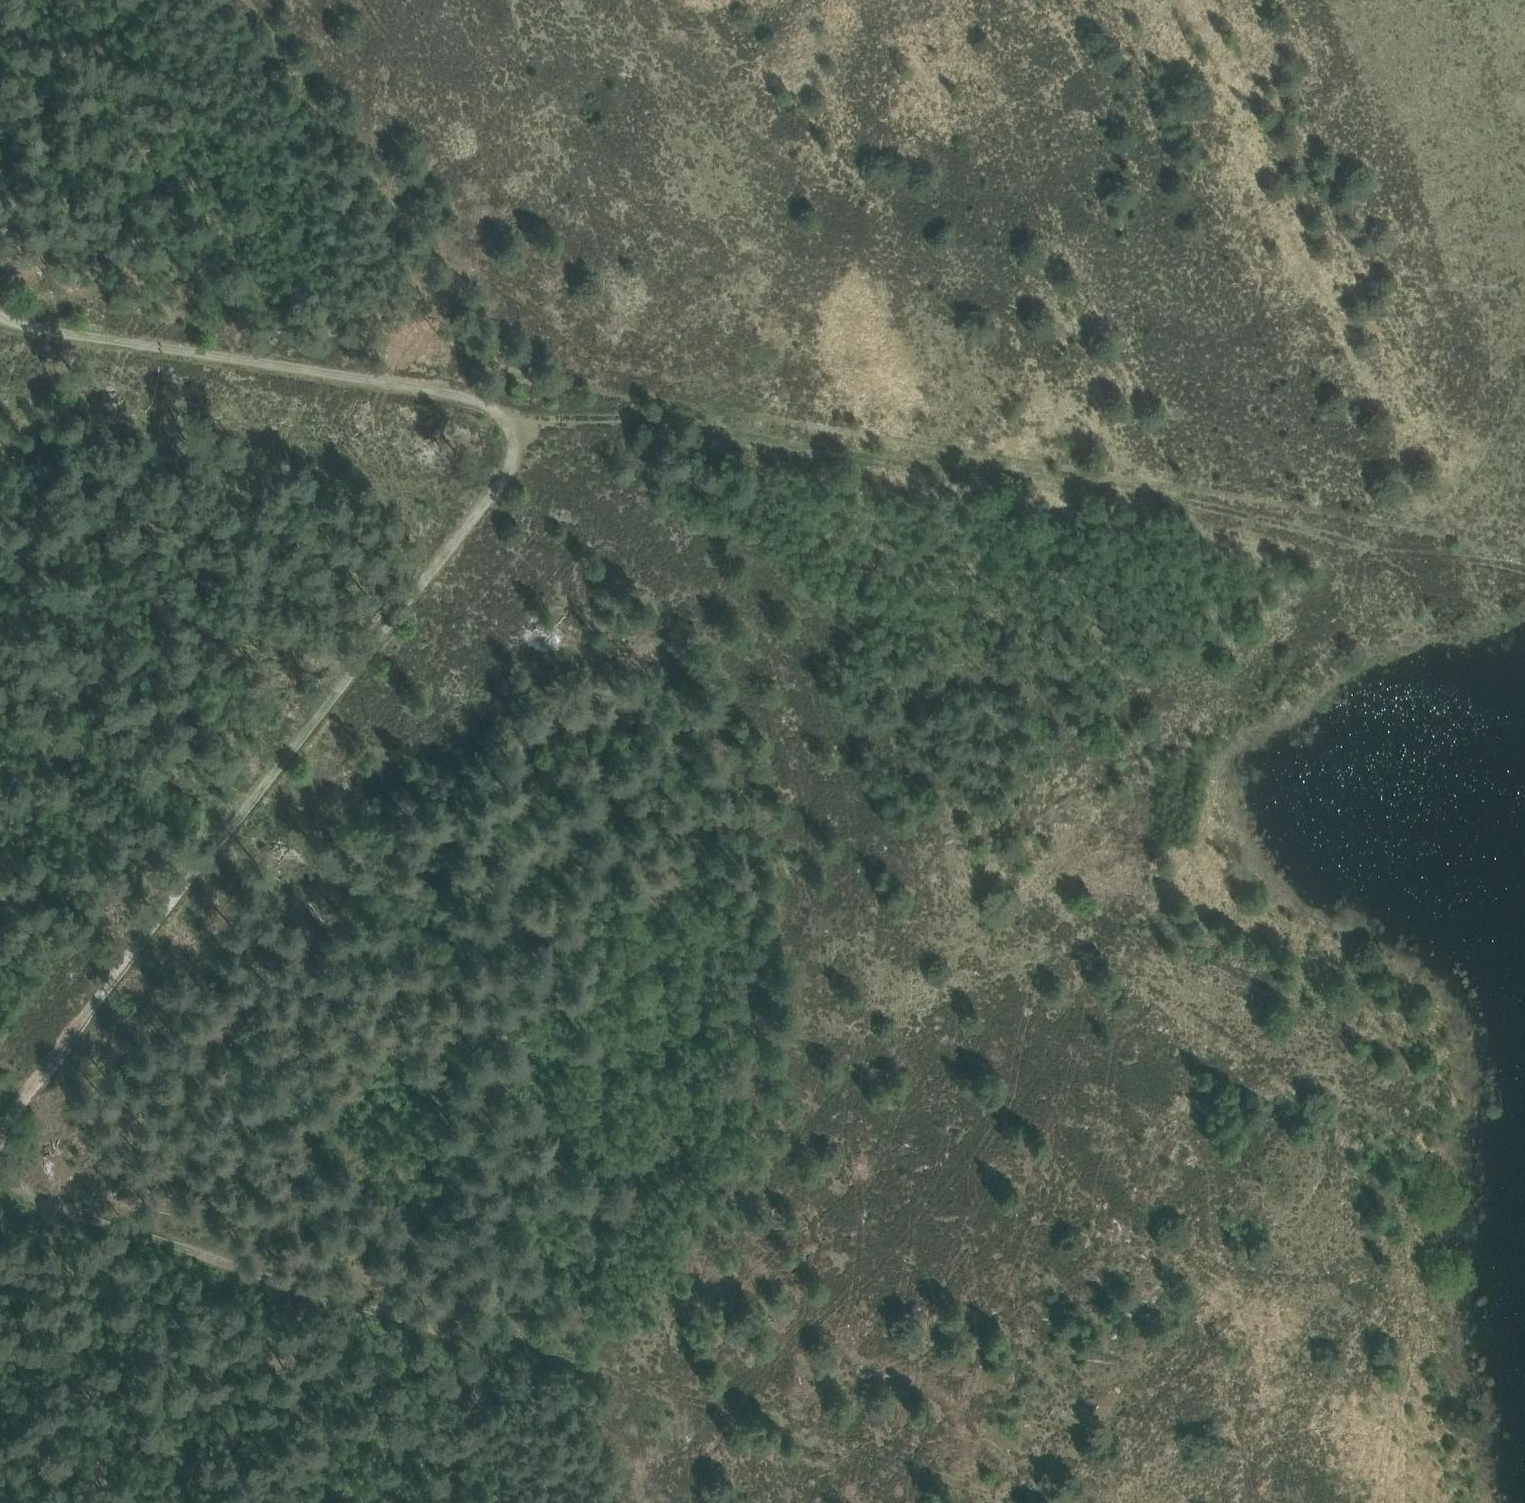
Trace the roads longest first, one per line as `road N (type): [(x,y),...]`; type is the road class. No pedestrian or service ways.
road 1 (track): [(528,406),(501,480),(0,1137)]
road 2 (track): [(0,1180),(64,1216),(495,1346),(372,1502)]

